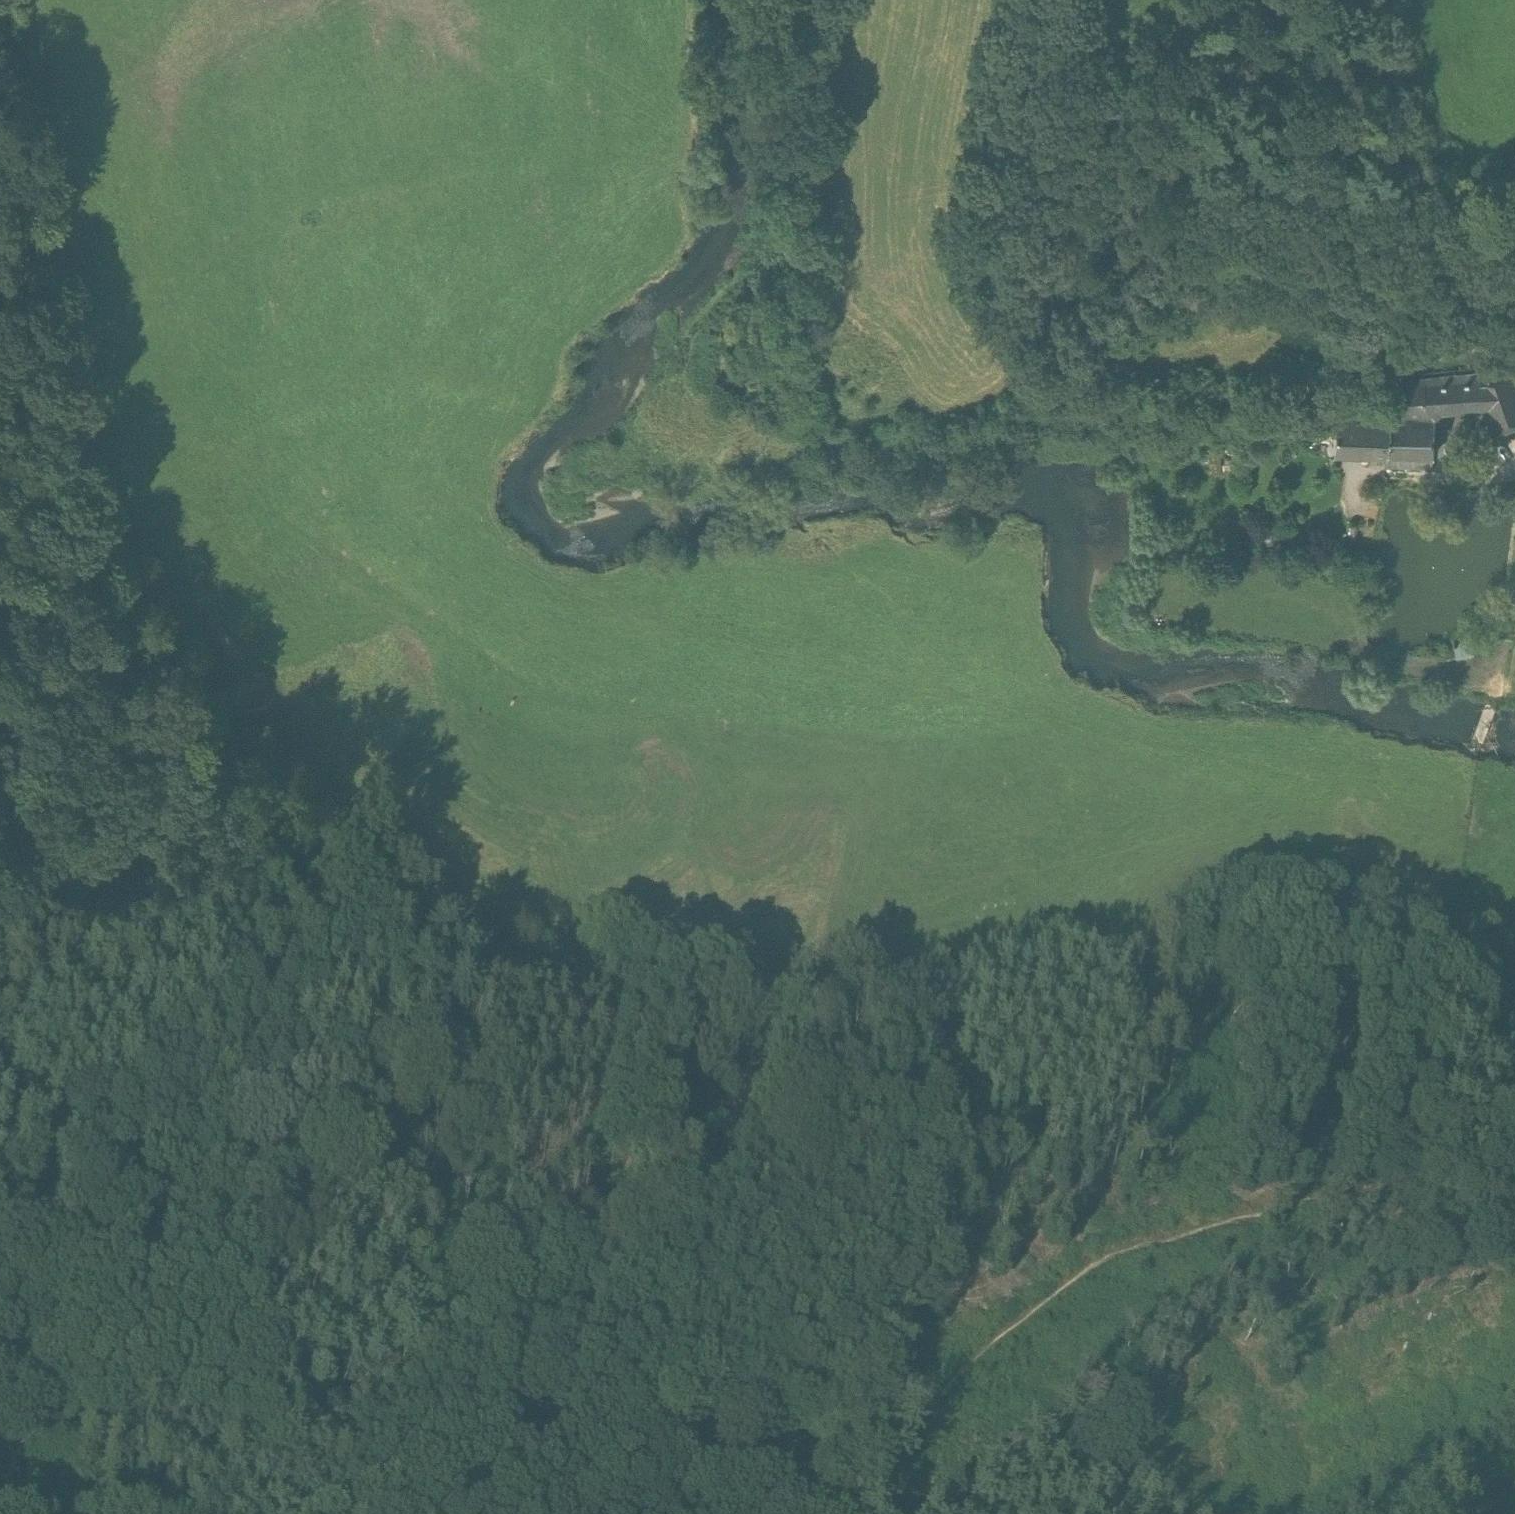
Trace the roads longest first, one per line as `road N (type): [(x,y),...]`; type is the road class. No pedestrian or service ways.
road 1 (track): [(8,0),(46,255),(61,468),(90,556),(226,749),(345,851),(442,900),(871,988),(1323,909),(1354,913),(1514,996)]
road 2 (track): [(1514,342),(1297,387),(1156,368),(1081,340),(1011,276),(986,228),(979,167),(1017,0)]

